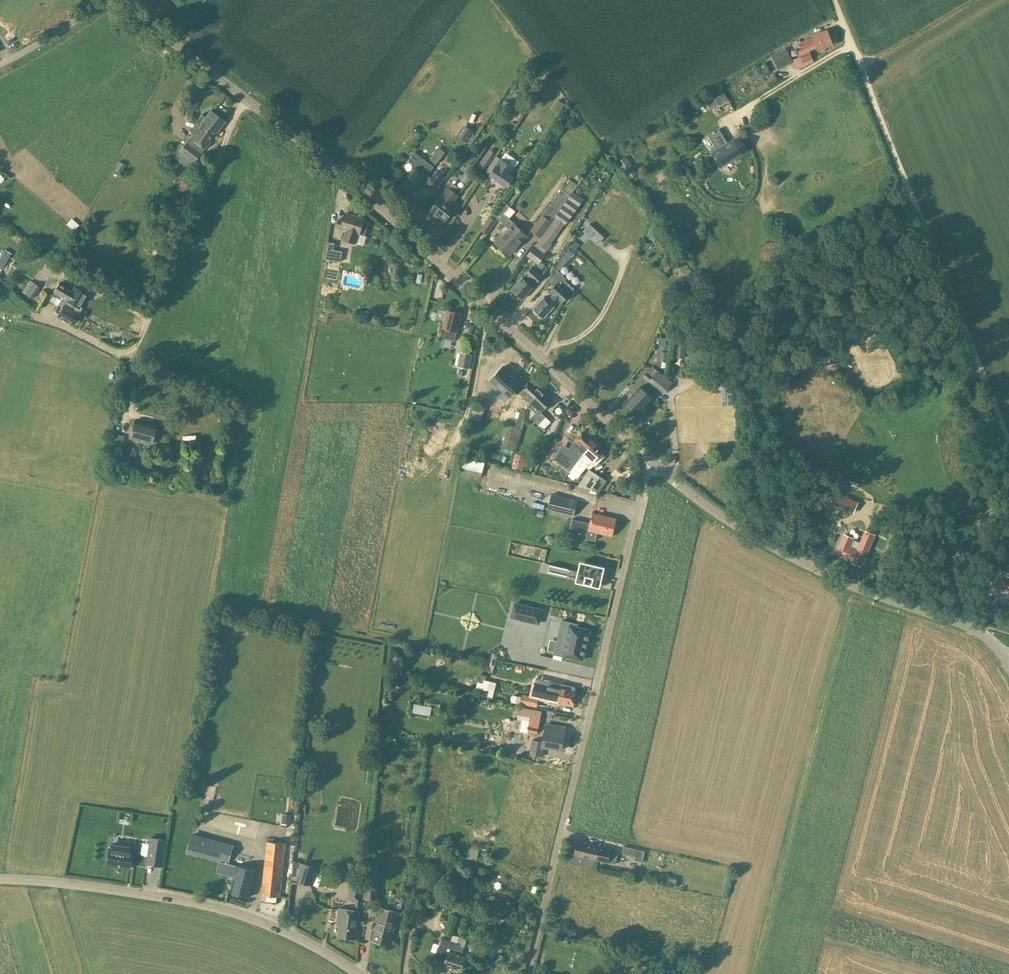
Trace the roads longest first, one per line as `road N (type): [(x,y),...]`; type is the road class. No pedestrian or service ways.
road 1 (tertiary): [(648,458),(343,176),(118,0)]
road 2 (unclassified): [(527,973),(648,458)]
road 3 (track): [(838,0),(1008,440)]
road 4 (tertiary): [(1008,659),(972,628),(853,587),(742,532),(648,458)]
road 5 (unclassified): [(0,879),(75,884),(247,916),(299,935),(361,973)]
road 6 (track): [(863,65),(975,0)]
road 7 (unclassified): [(0,65),(109,0)]

